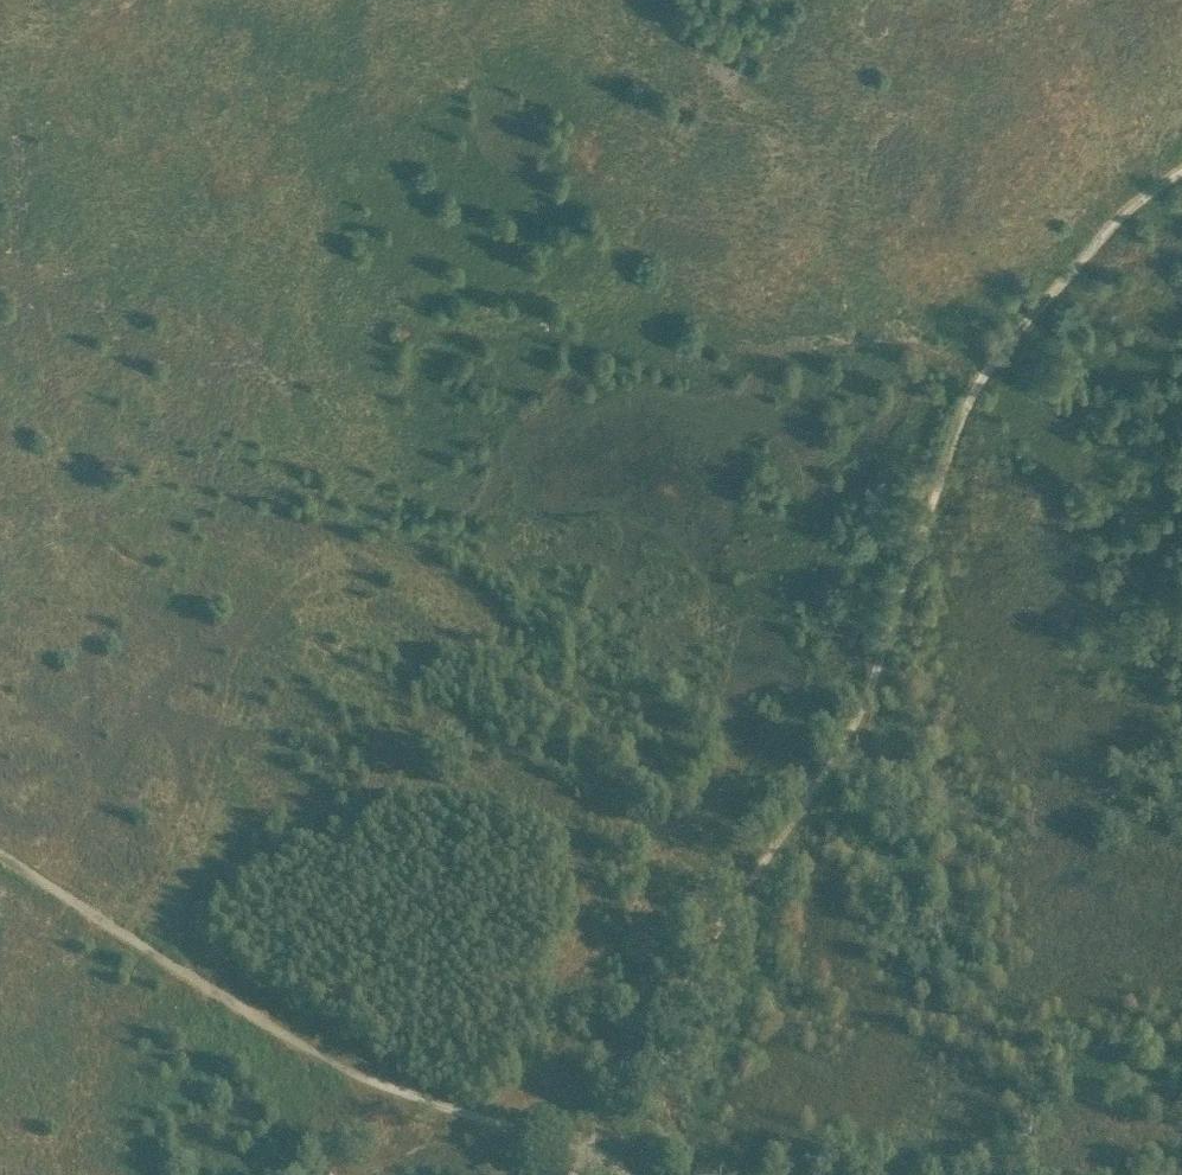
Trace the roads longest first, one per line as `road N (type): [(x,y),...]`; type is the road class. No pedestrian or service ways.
road 1 (track): [(587,1139),(614,1080),(832,764),(993,359),(1121,216),(1181,168)]
road 2 (track): [(0,859),(338,1066),(479,1121),(587,1139)]

